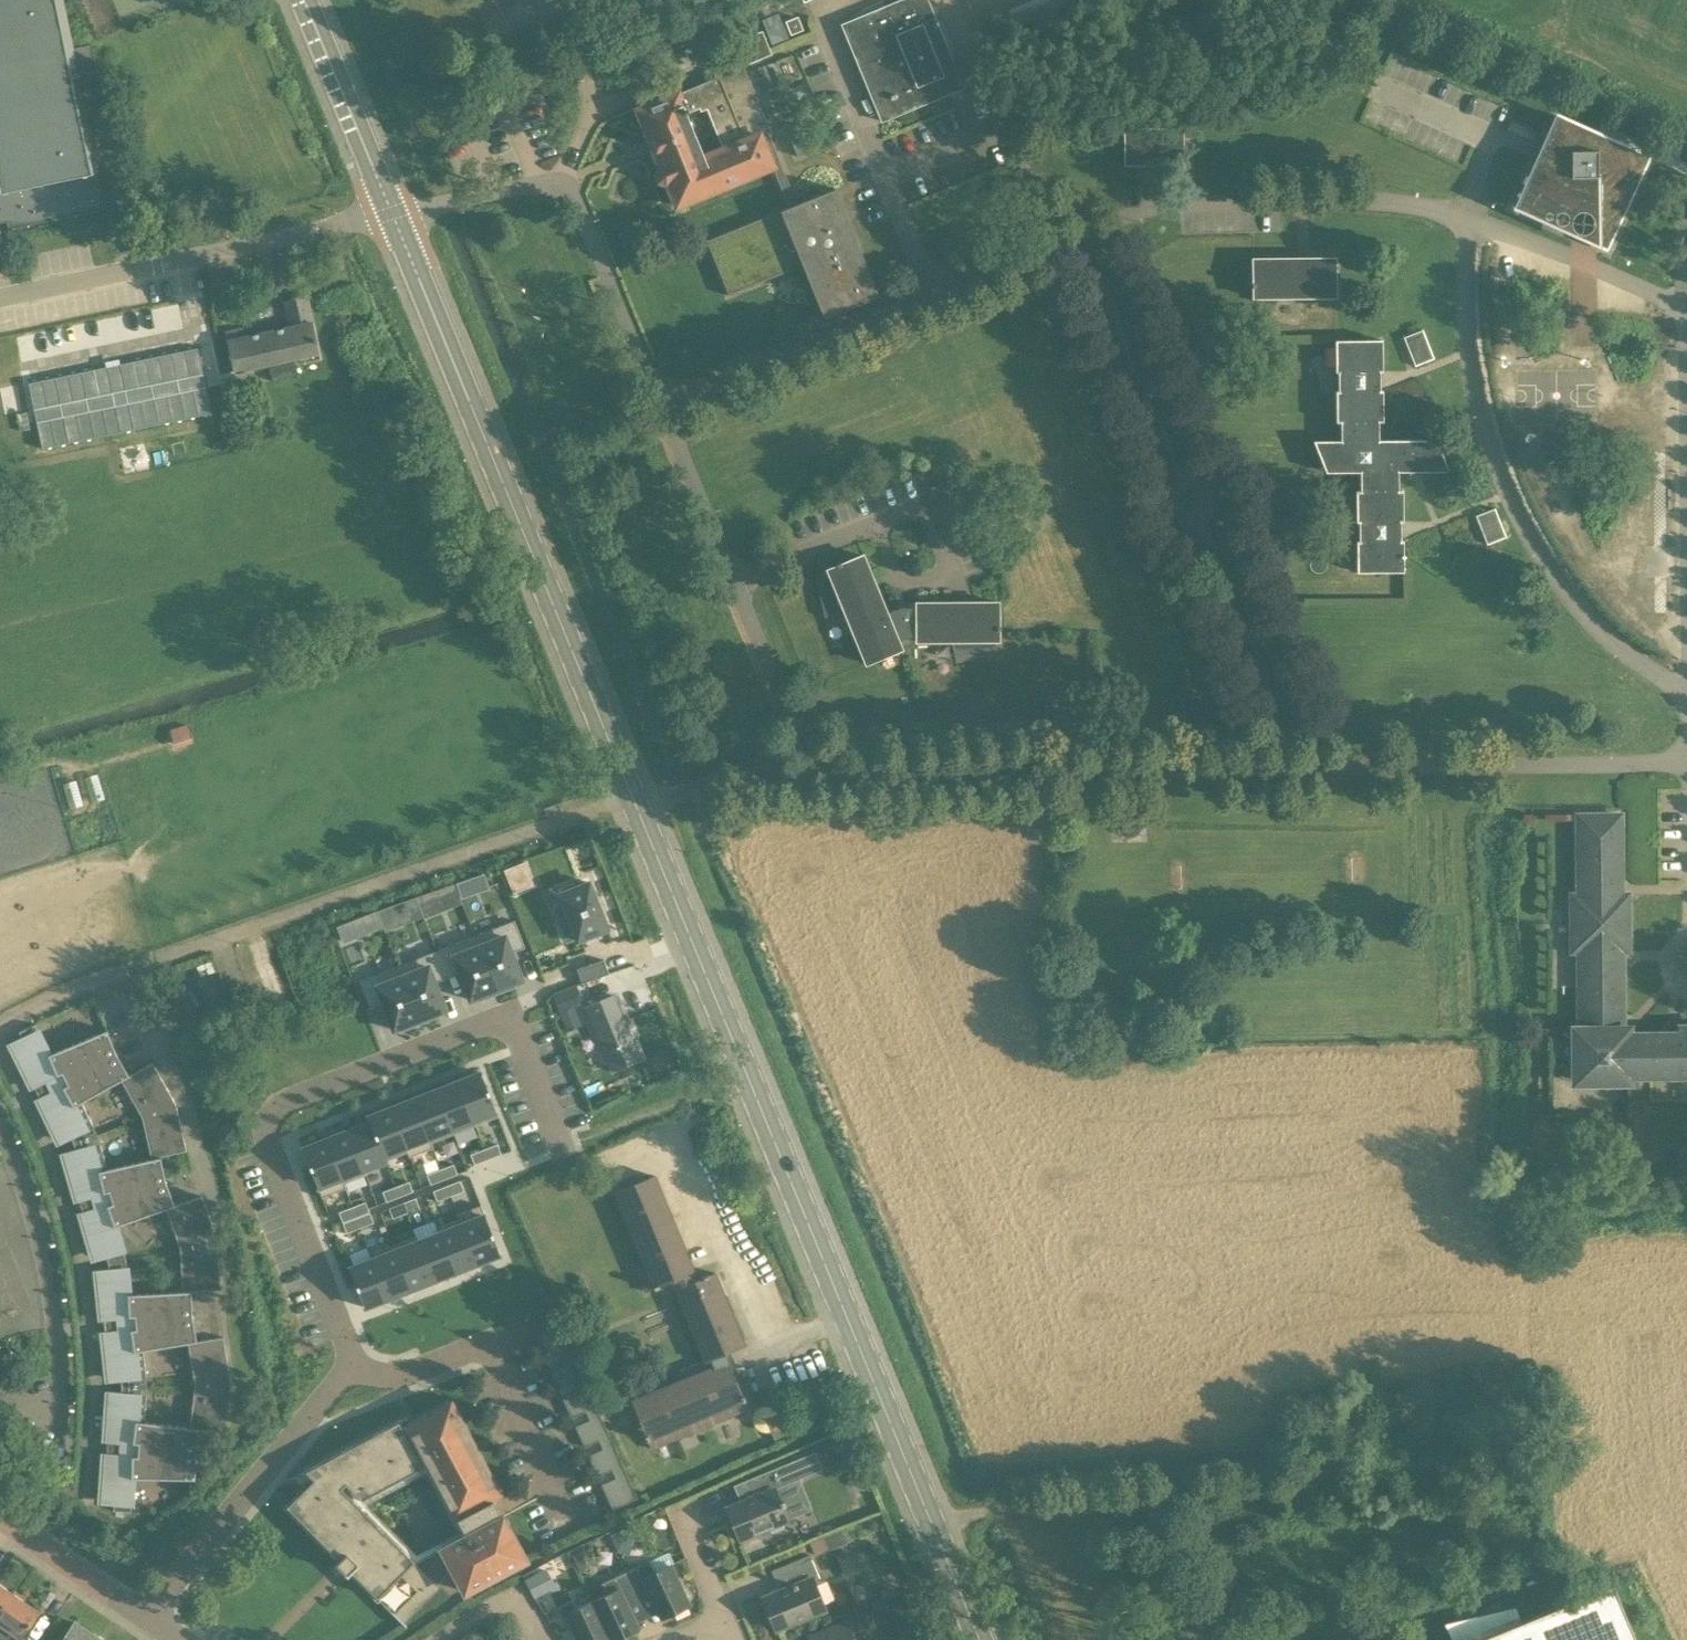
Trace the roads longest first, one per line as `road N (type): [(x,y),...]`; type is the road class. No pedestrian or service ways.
road 1 (secondary): [(980,1639),(394,216)]
road 2 (residential): [(347,1366),(341,1330),(267,1145),(270,1115),(281,1103),(512,1015),(565,1148)]
road 3 (residential): [(347,1366),(396,1375),(483,1341),(569,1524)]
road 4 (residential): [(153,1621),(347,1366)]
road 5 (secondary): [(394,216),(306,0)]
road 6 (residential): [(153,1621),(0,1516)]
road 7 (residential): [(437,1639),(514,1596),(544,1639)]
road 8 (residential): [(725,1625),(678,1509)]

